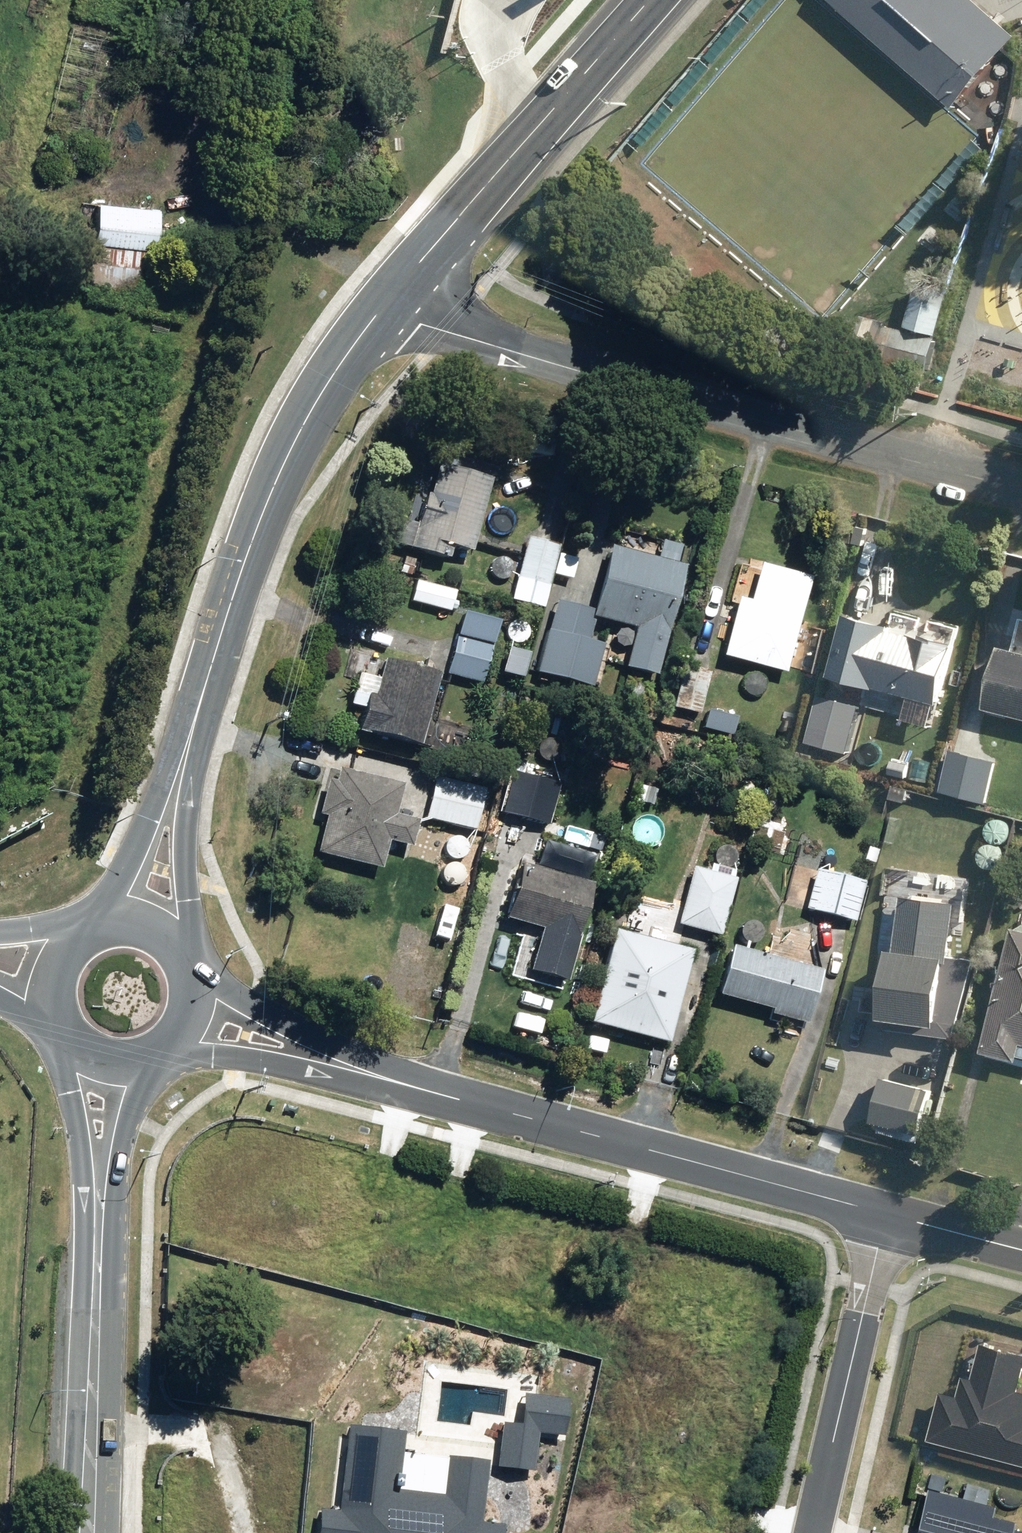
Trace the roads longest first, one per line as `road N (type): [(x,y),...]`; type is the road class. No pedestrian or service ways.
road 1 (residential): [(377,312),(1021,491)]
road 2 (tertiary): [(418,1088),(890,1215)]
road 3 (secondary): [(189,739),(269,500),(302,428),(377,312)]
road 4 (secondary): [(377,312),(650,0)]
road 5 (residential): [(814,1532),(890,1215)]
road 6 (secondary): [(86,1532),(97,1256)]
road 7 (tertiary): [(418,1088),(166,1045)]
road 8 (tertiary): [(193,982),(418,1088)]
road 9 (secondary): [(97,1256),(68,1033)]
road 10 (secondary): [(189,739),(185,955)]
road 11 (secondary): [(145,1056),(97,1256)]
road 12 (secondary): [(105,921),(189,739)]
road 13 (tertiary): [(890,1215),(1021,1249)]

